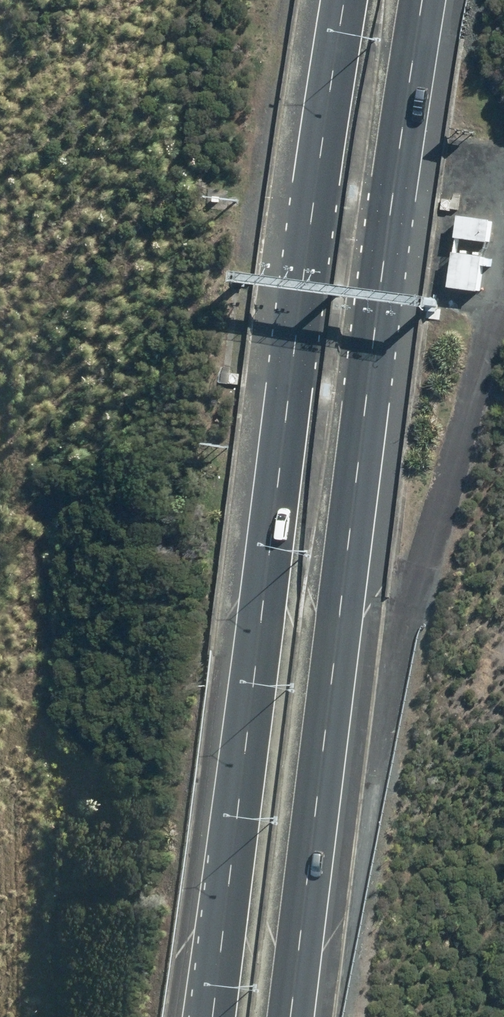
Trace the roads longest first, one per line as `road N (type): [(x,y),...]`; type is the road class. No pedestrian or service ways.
road 1 (motorway): [(213,1016),(344,0)]
road 2 (motorway): [(416,0),(291,1016)]
road 3 (track): [(301,940),(503,342)]

